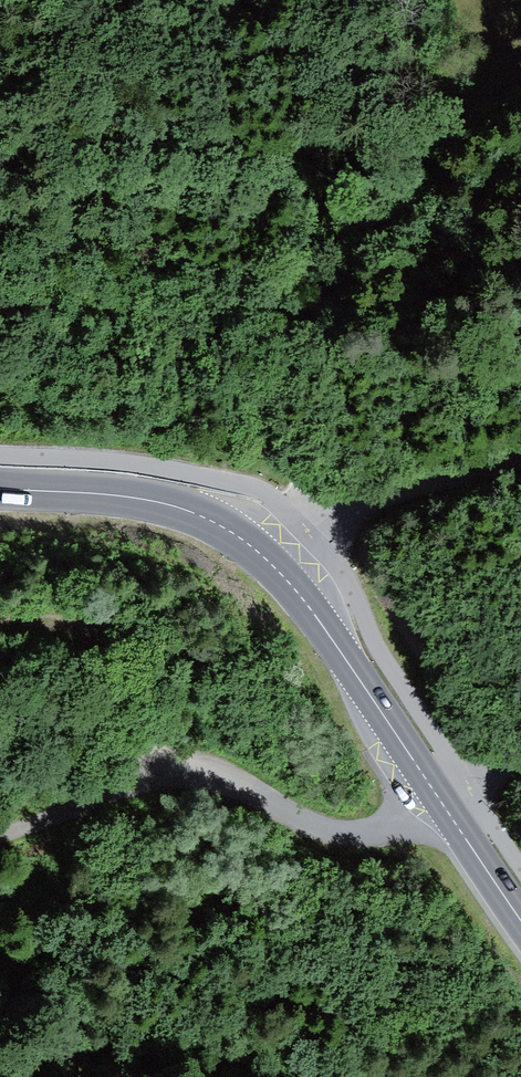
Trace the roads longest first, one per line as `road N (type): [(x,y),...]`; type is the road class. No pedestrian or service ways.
road 1 (secondary): [(444,805),(304,601),(247,542),(211,519),(141,499),(0,488)]
road 2 (track): [(322,517),(275,434),(276,386),(400,202),(471,118),(520,79)]
road 3 (track): [(0,835),(164,770),(225,774),(317,823),(354,831),(401,827),(444,805)]
road 4 (track): [(520,451),(322,517),(274,567)]
road 5 (track): [(164,770),(123,662),(87,643),(0,642)]
road 6 (secondary): [(520,922),(444,805)]

